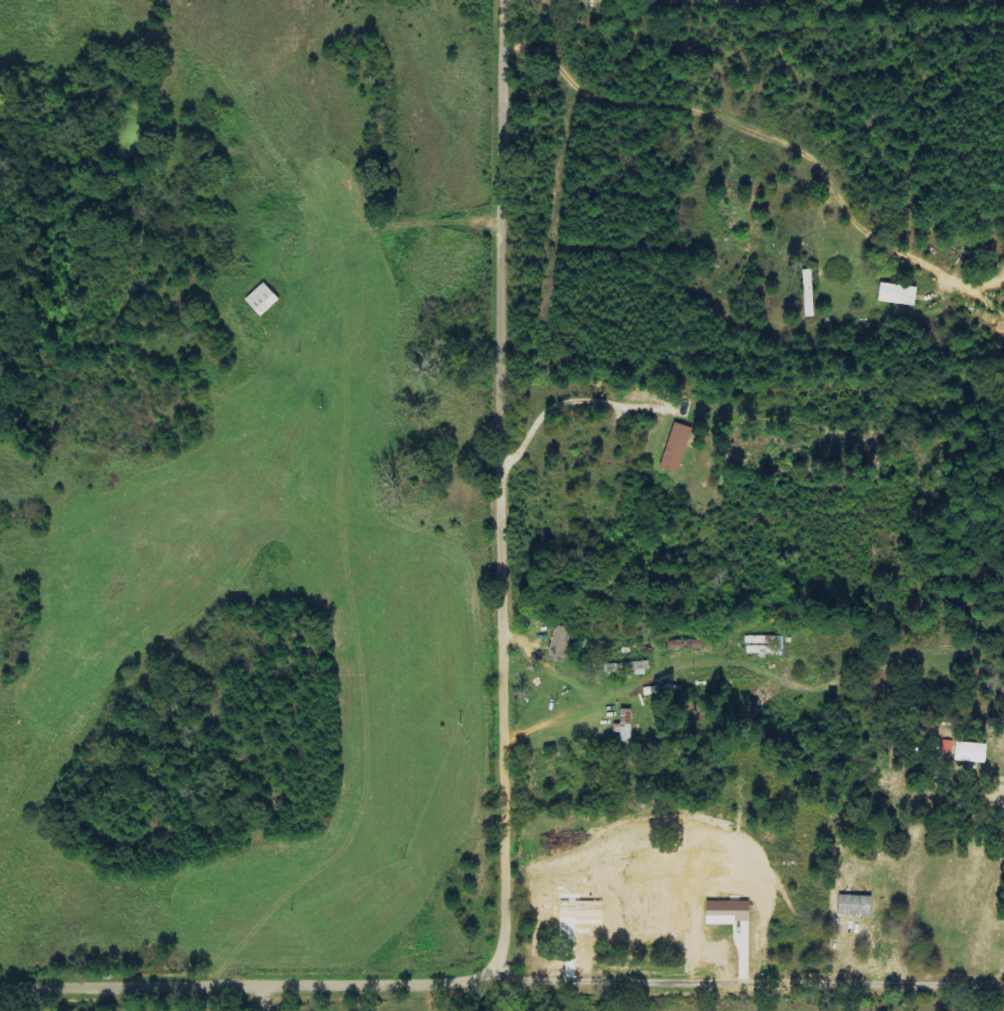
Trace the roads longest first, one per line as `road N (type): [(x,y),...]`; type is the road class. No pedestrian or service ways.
road 1 (residential): [(492,972),(511,921),(501,479),(503,0)]
road 2 (residential): [(1003,983),(670,983),(492,972)]
road 3 (residential): [(492,972),(436,986),(0,989)]

